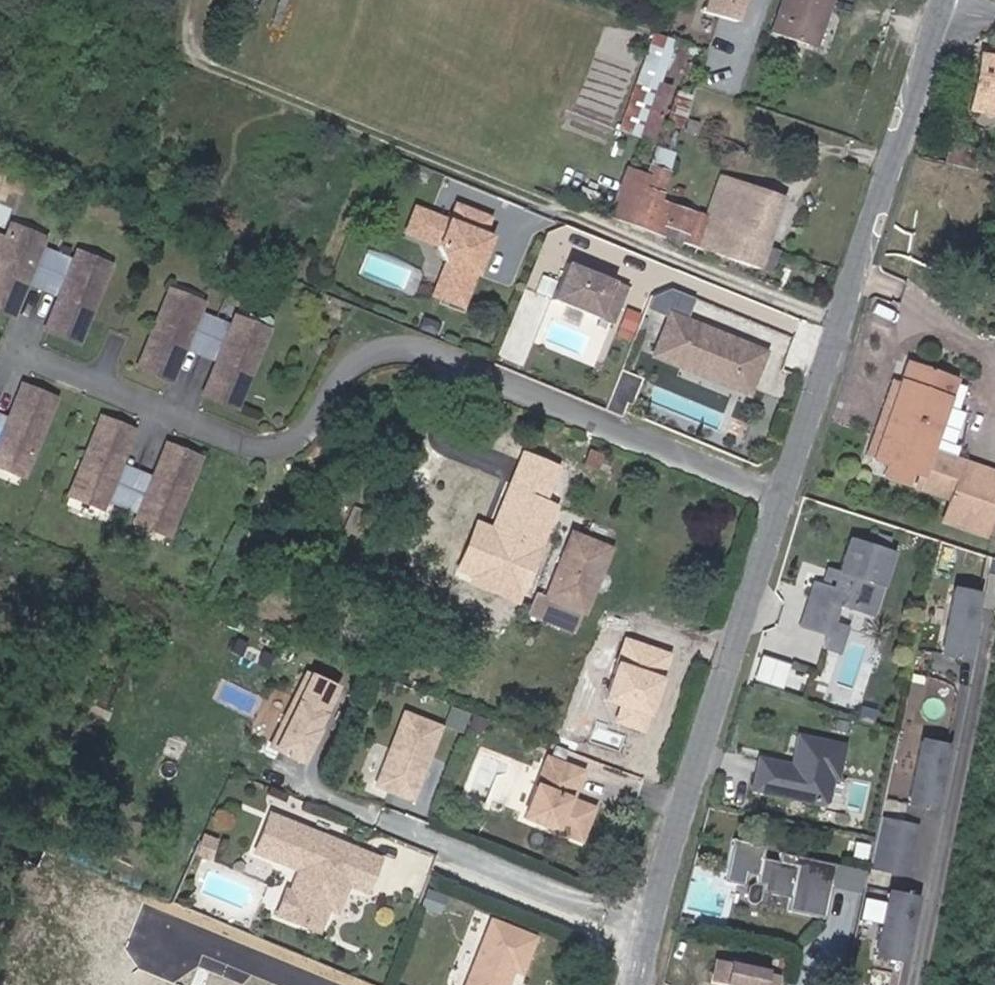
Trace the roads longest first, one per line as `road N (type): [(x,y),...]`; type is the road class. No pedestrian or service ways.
road 1 (residential): [(790,499),(407,345),(353,362),(308,430),(264,446),(8,345)]
road 2 (tertiary): [(790,499),(941,11)]
road 3 (tertiary): [(641,984),(691,790),(790,499)]
road 4 (residential): [(308,984),(198,939),(155,941)]

